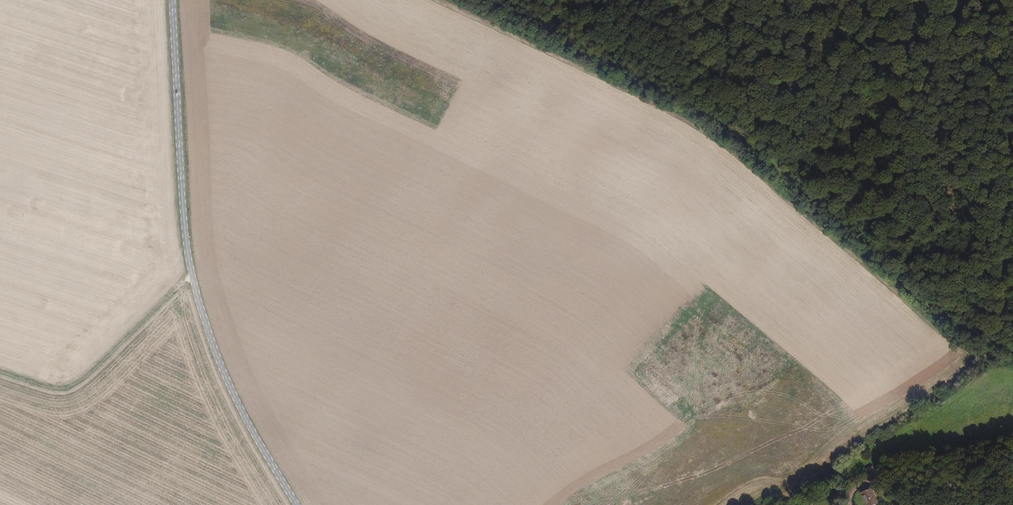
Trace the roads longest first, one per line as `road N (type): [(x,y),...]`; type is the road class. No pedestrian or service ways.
road 1 (tertiary): [(291,504),(222,381),(190,281),(169,0)]
road 2 (track): [(190,281),(71,387),(0,373)]

